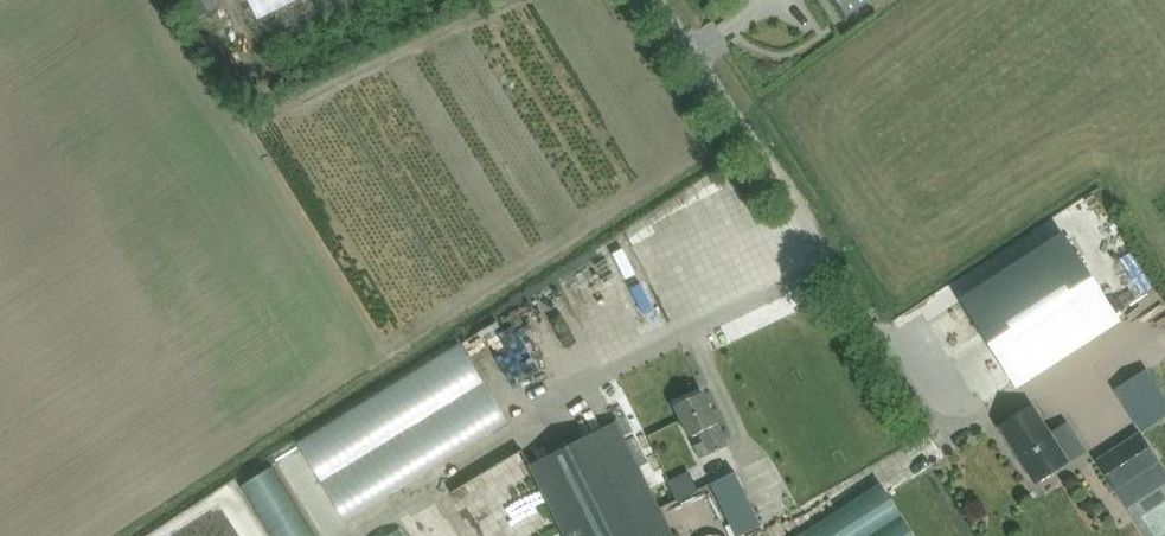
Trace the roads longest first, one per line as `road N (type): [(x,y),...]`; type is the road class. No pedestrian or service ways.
road 1 (unclassified): [(879,324),(666,0)]

